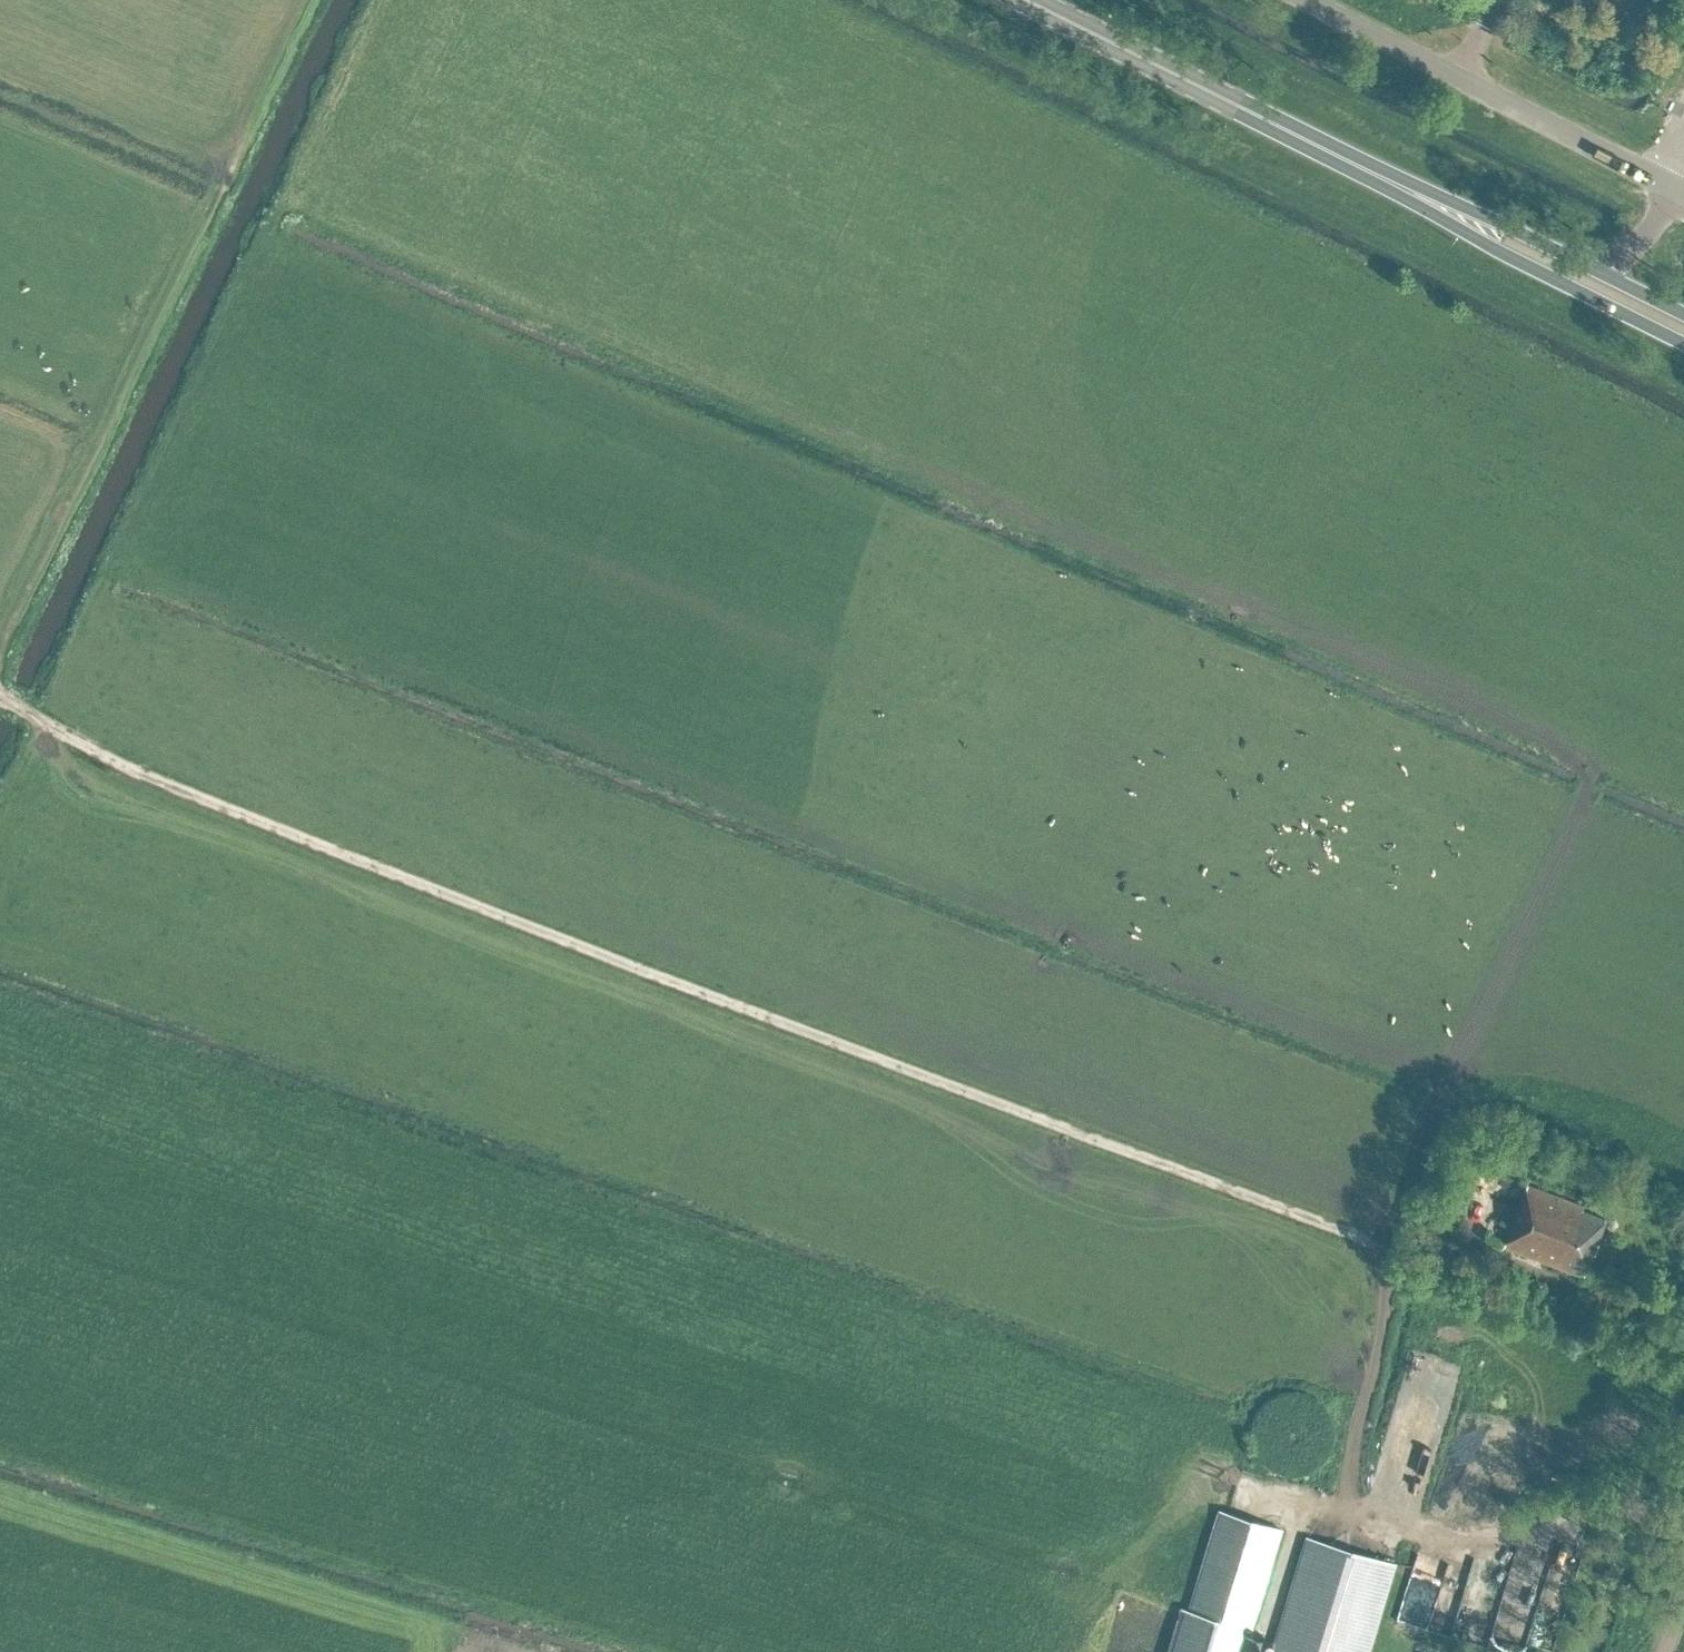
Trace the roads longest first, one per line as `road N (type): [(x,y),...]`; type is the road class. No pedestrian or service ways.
road 1 (primary): [(1437,205),(1029,0)]
road 2 (unclassified): [(1671,184),(1309,0)]
road 3 (primary): [(1437,205),(1464,231),(1683,343)]
road 4 (primary): [(1592,267),(1474,210),(1437,205)]

